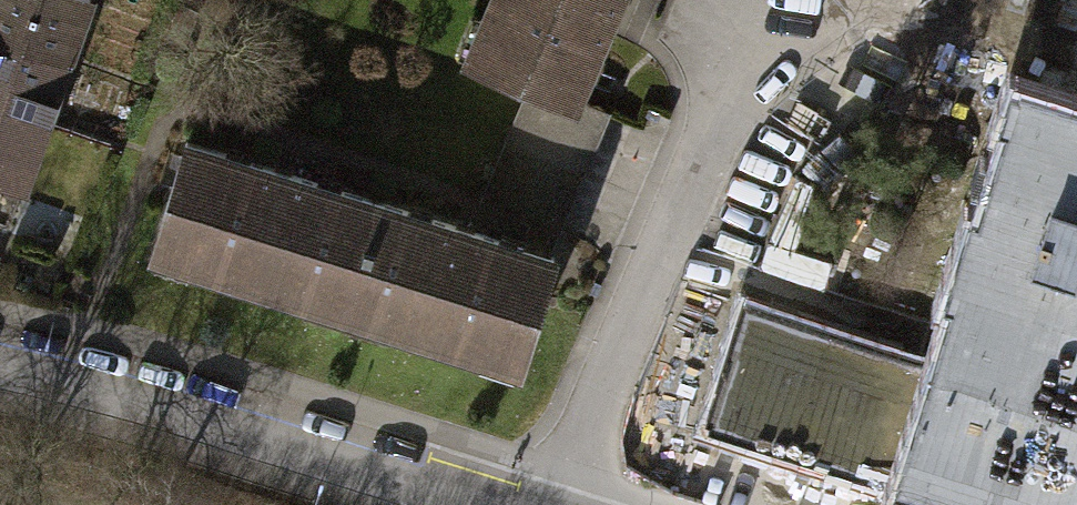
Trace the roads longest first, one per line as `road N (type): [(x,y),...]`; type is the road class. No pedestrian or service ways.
road 1 (residential): [(0,371),(523,504)]

